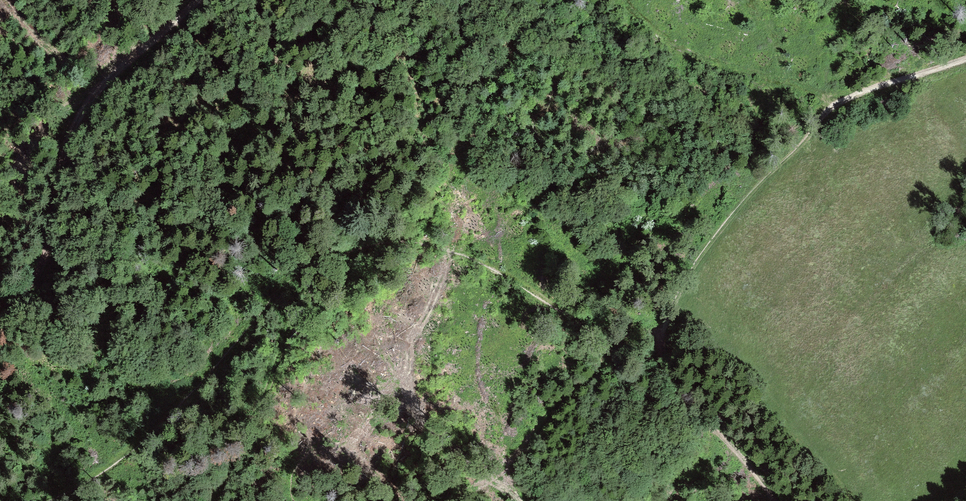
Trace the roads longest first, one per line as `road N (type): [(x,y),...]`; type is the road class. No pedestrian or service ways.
road 1 (track): [(42,500),(123,462),(277,287),(432,232),(558,295),(666,284),(679,376),(758,500)]
road 2 (track): [(965,58),(857,98),(813,126),(666,284)]
road 3 (track): [(0,289),(43,260),(69,139),(92,96),(203,0)]
road 4 (track): [(306,273),(256,437),(222,479),(216,500)]

